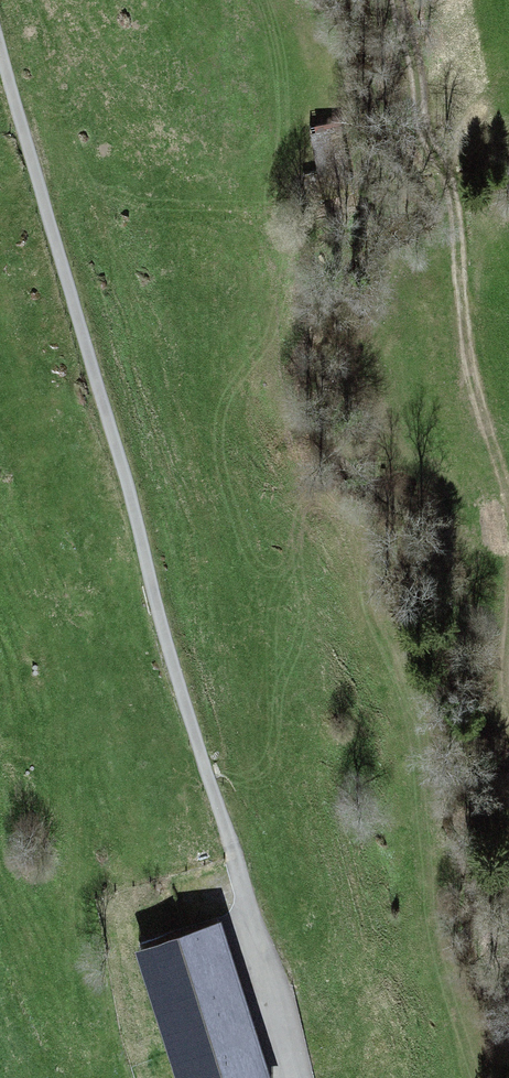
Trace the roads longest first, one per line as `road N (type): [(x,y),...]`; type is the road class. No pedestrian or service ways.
road 1 (unclassified): [(242,881),(0,40)]
road 2 (track): [(508,497),(471,362),(453,204),(425,126),(398,0)]

